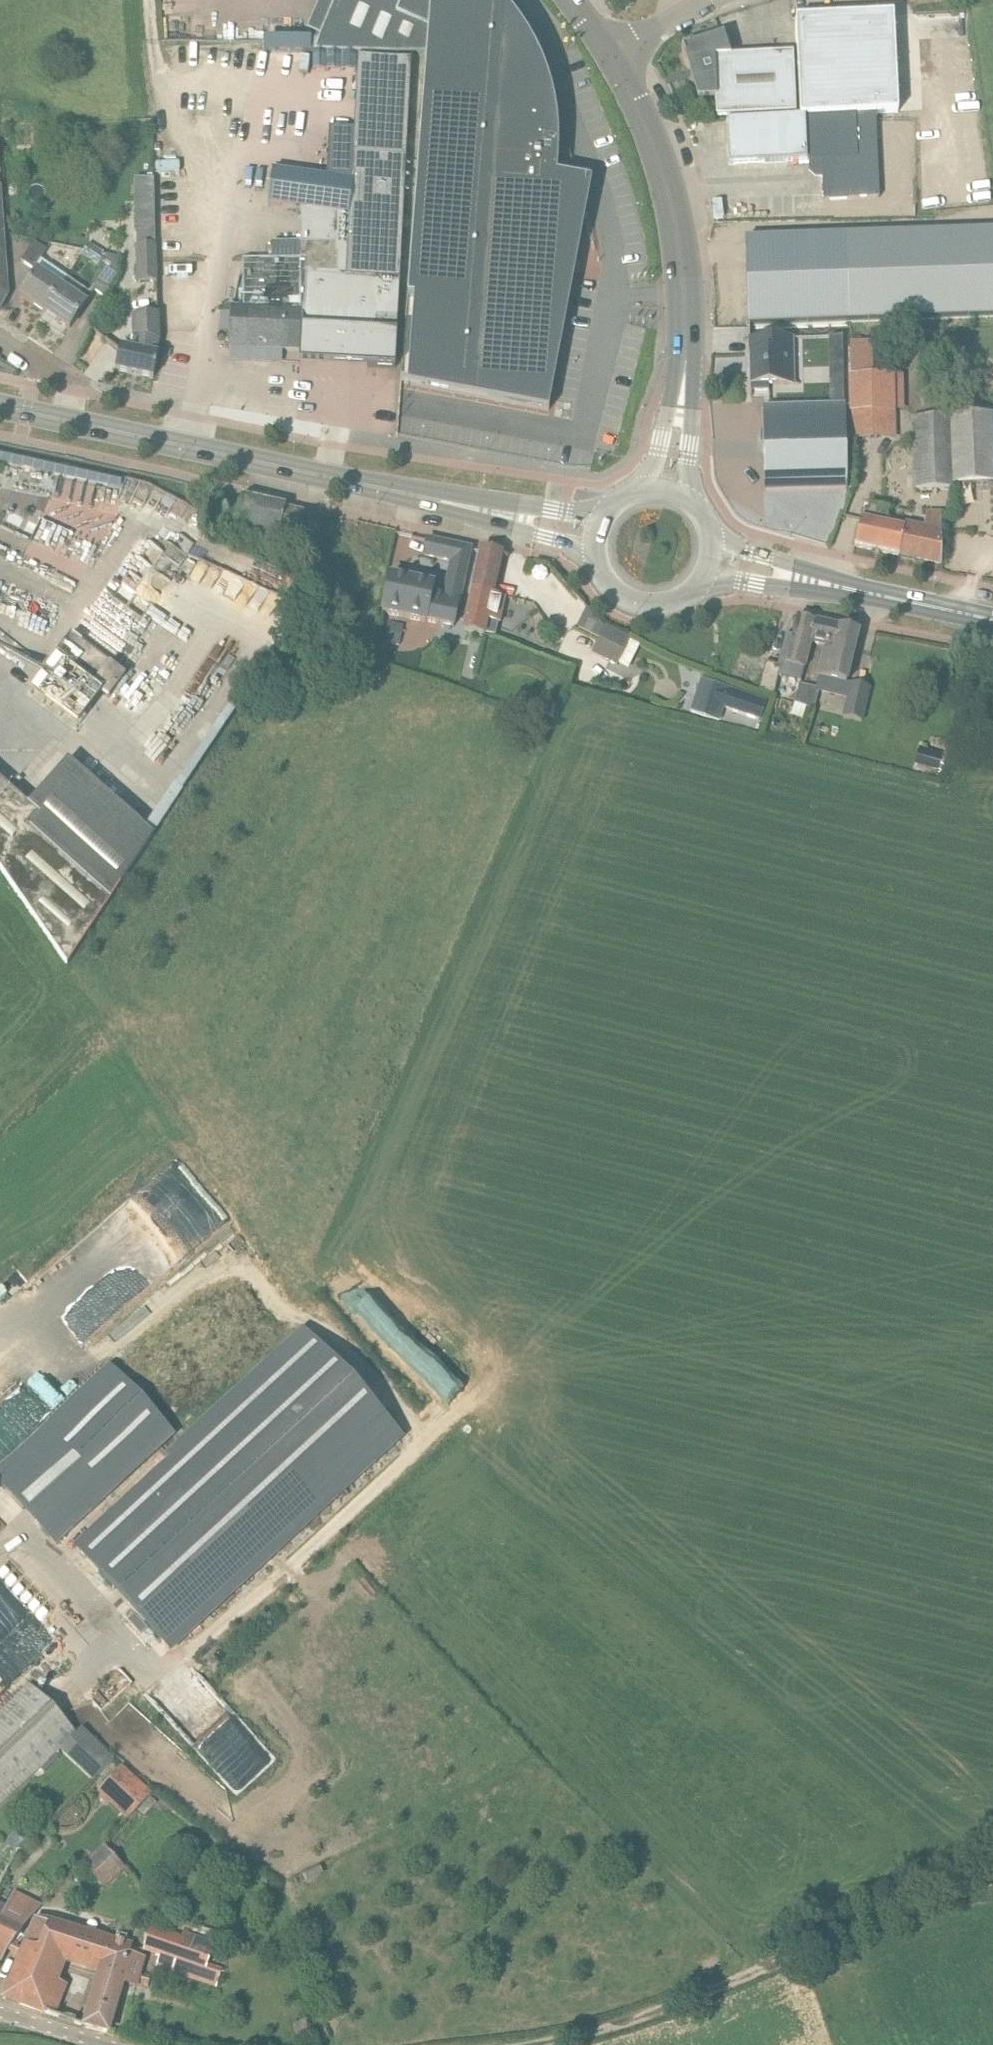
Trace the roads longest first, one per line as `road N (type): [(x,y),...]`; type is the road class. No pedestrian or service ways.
road 1 (track): [(992,1879),(950,1886),(647,2013),(520,2044)]
road 2 (primary): [(441,500),(0,405)]
road 3 (tertiary): [(686,358),(685,277),(672,200),(646,122),(611,53)]
road 4 (primary): [(992,617),(823,582)]
road 5 (primary): [(607,508),(565,511),(463,493),(441,500)]
road 6 (primary): [(441,500),(458,514),(564,540),(595,558)]
road 7 (tertiary): [(690,498),(693,371),(686,358)]
road 8 (tertiary): [(686,358),(675,368),(658,450),(640,487)]
road 9 (primary): [(595,558),(613,588),(636,602),(672,601),(701,581)]
road 10 (primary): [(701,581),(797,589),(823,582)]
road 11 (primary): [(823,582),(801,566),(712,532)]
road 12 (unclassified): [(115,2044),(0,2010)]

